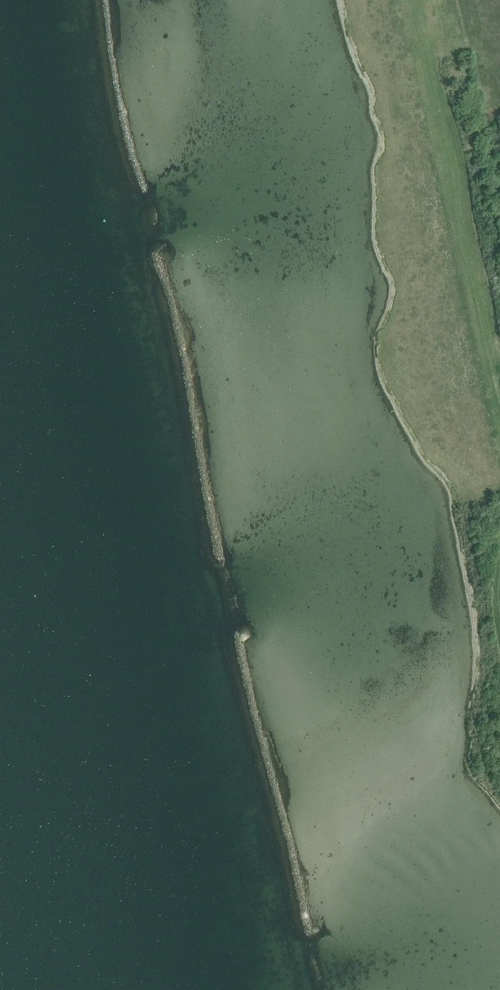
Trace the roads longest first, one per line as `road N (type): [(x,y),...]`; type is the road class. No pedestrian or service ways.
road 1 (track): [(499,388),(414,0)]

